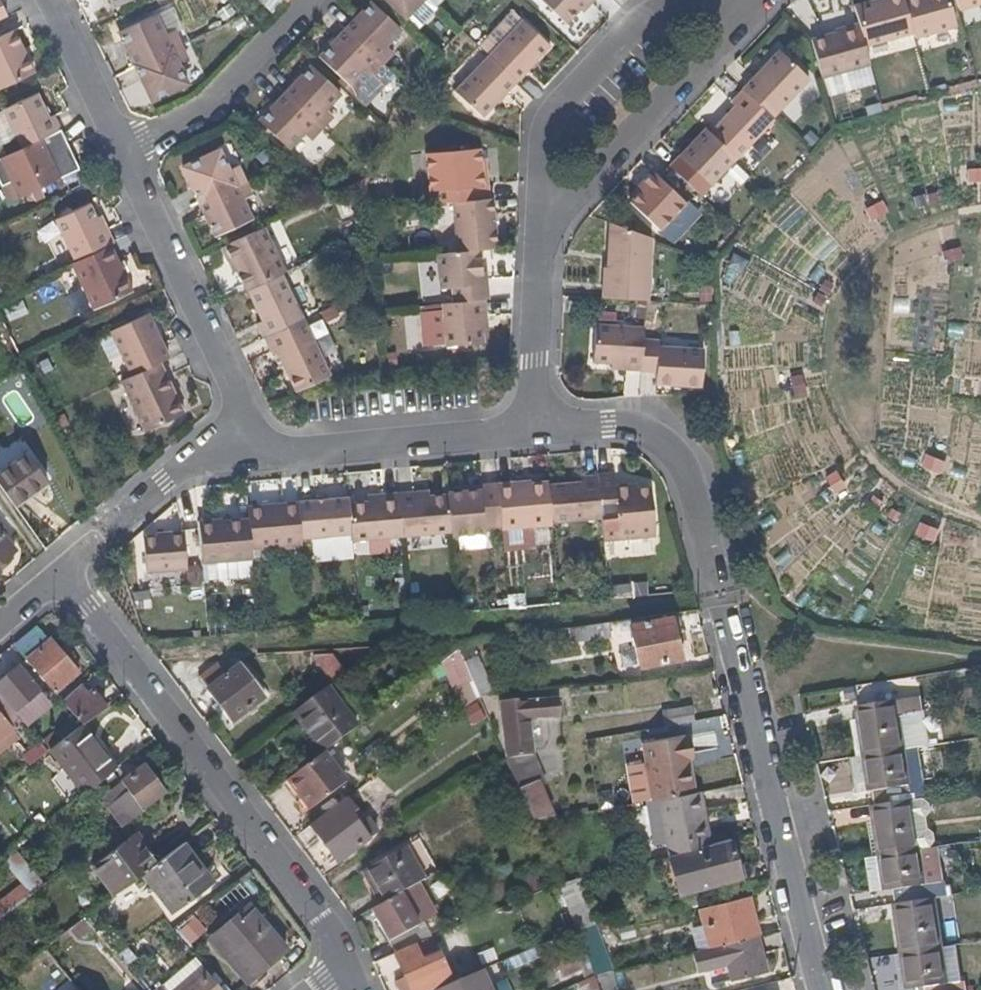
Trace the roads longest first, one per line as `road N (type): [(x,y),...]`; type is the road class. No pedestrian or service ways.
road 1 (residential): [(819,989),(687,479),(645,433),(535,433)]
road 2 (residential): [(346,964),(333,934),(56,572)]
road 3 (track): [(980,521),(950,515),(875,470),(823,402),(819,330),(869,258),(914,224),(980,209)]
road 4 (residential): [(263,459),(121,150)]
road 5 (residential): [(539,230),(753,0)]
road 6 (residential): [(539,230),(546,125),(641,22),(688,0)]
road 7 (residential): [(535,433),(263,459)]
road 8 (residential): [(121,150),(215,104),(309,0)]
road 9 (residential): [(535,433),(539,230)]
road 10 (residential): [(263,459),(187,469),(102,532)]
road 11 (residential): [(121,150),(50,0)]

